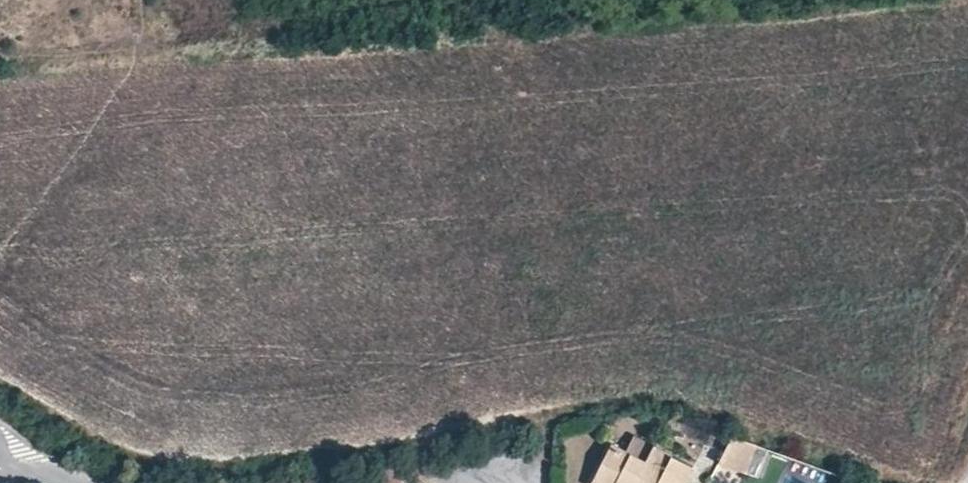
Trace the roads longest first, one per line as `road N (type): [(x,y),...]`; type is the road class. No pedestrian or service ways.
road 1 (track): [(140,0),(138,60),(0,257)]

